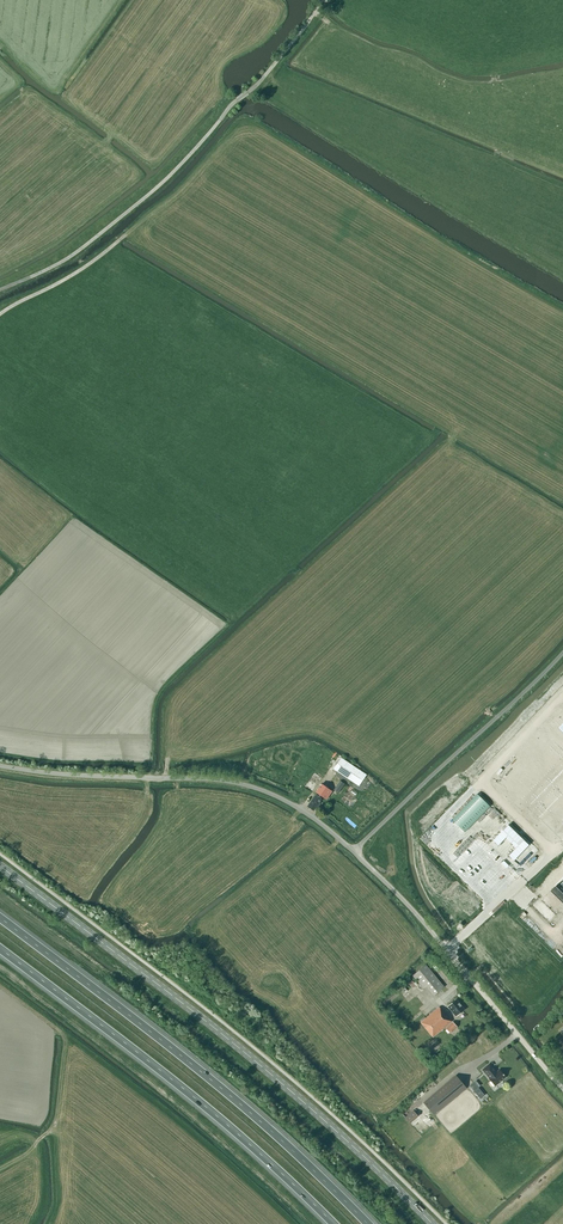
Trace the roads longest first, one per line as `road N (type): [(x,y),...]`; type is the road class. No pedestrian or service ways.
road 1 (tertiary): [(432,1223),(255,1061),(0,866)]
road 2 (motorway): [(366,1223),(237,1103),(0,919)]
road 3 (unclassified): [(0,290),(65,260),(168,178),(323,0)]
road 4 (motorway): [(0,950),(258,1154),(331,1223)]
road 5 (unclassified): [(355,851),(301,810),(248,786),(0,766)]
road 6 (unclassified): [(562,1092),(355,851)]
road 7 (unclassified): [(355,851),(562,651)]
road 8 (track): [(0,985),(65,1034),(52,1131),(37,1139)]

